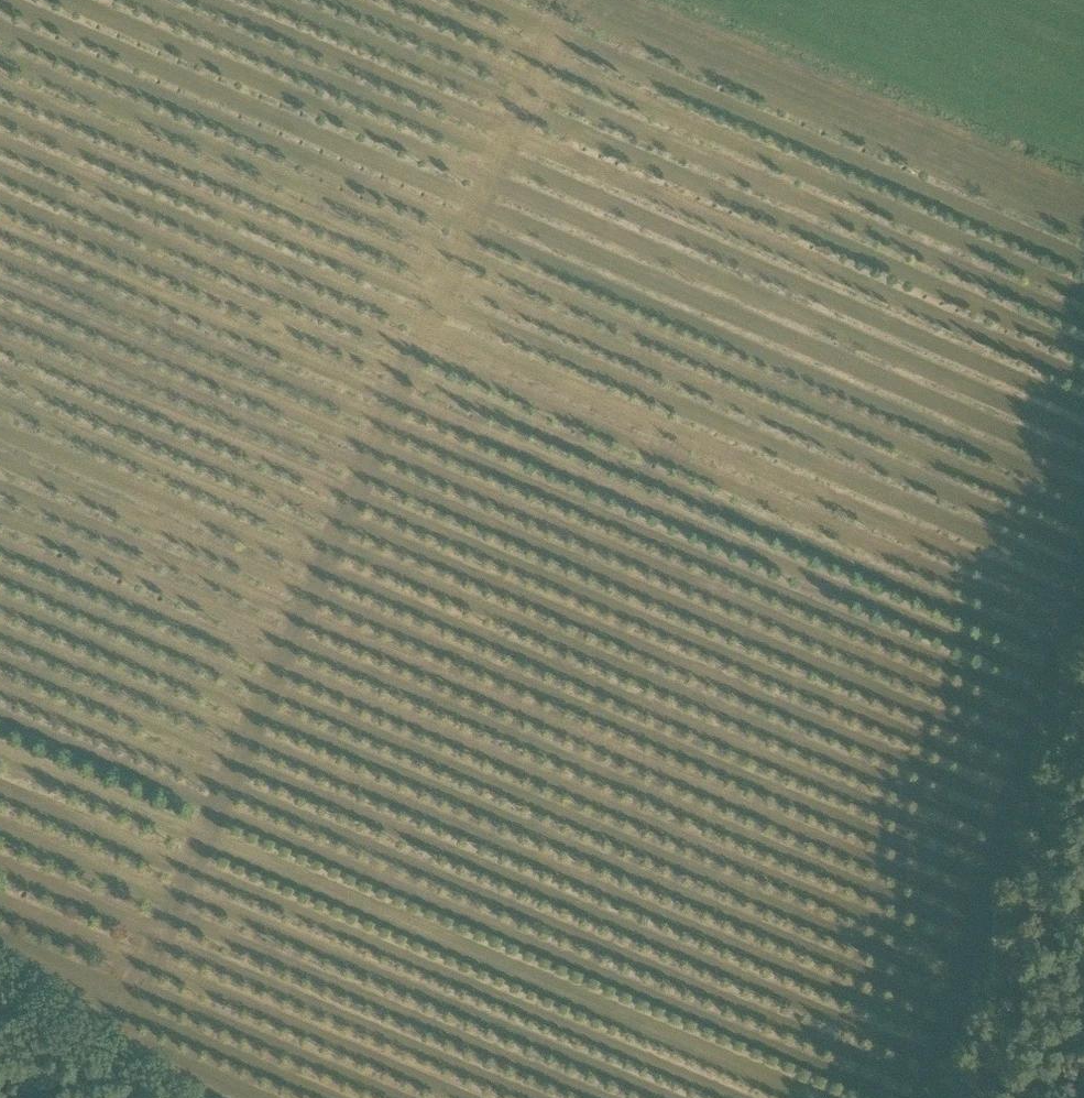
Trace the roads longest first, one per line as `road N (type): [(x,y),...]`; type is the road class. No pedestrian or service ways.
road 1 (track): [(0,958),(221,1097)]

